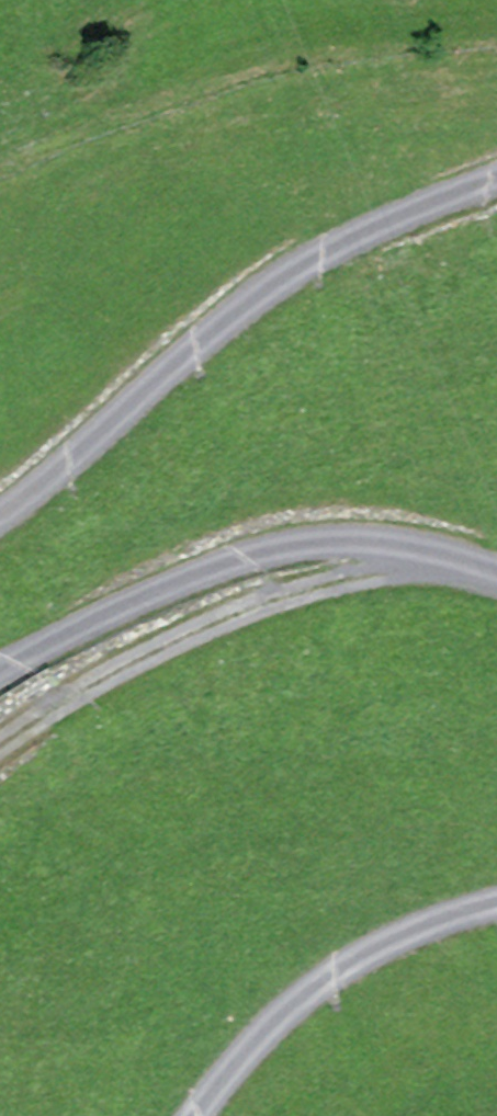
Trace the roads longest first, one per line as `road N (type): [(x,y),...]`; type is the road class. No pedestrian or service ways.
road 1 (unclassified): [(496,177),(366,229),(266,289),(0,516)]
road 2 (unclassified): [(0,671),(123,605),(290,545),(379,541),(496,574)]
road 3 (unclassified): [(496,901),(428,923),(330,977),(278,1017),(194,1115)]

